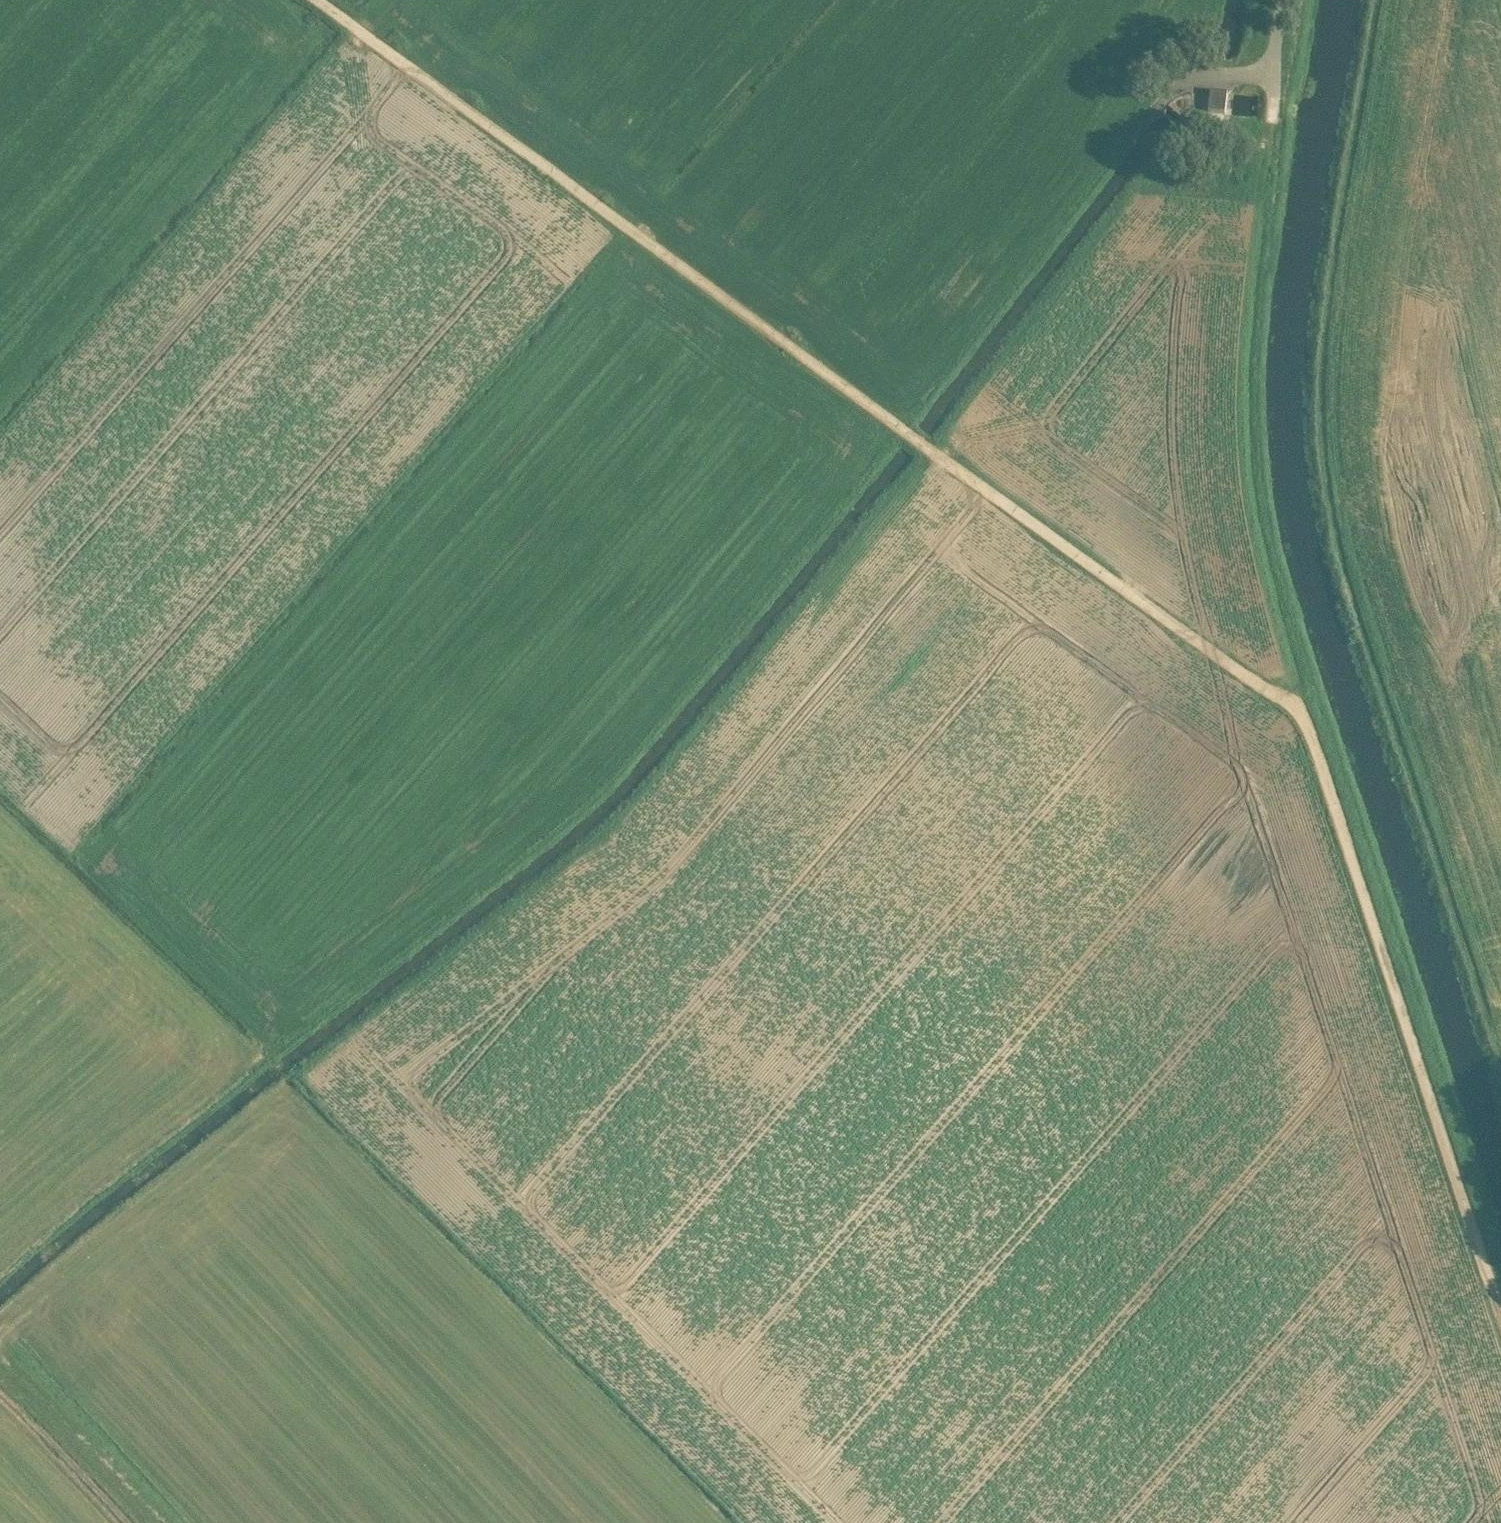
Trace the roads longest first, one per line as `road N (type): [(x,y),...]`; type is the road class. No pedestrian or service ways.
road 1 (track): [(319,0),(1298,705),(1500,1314)]

